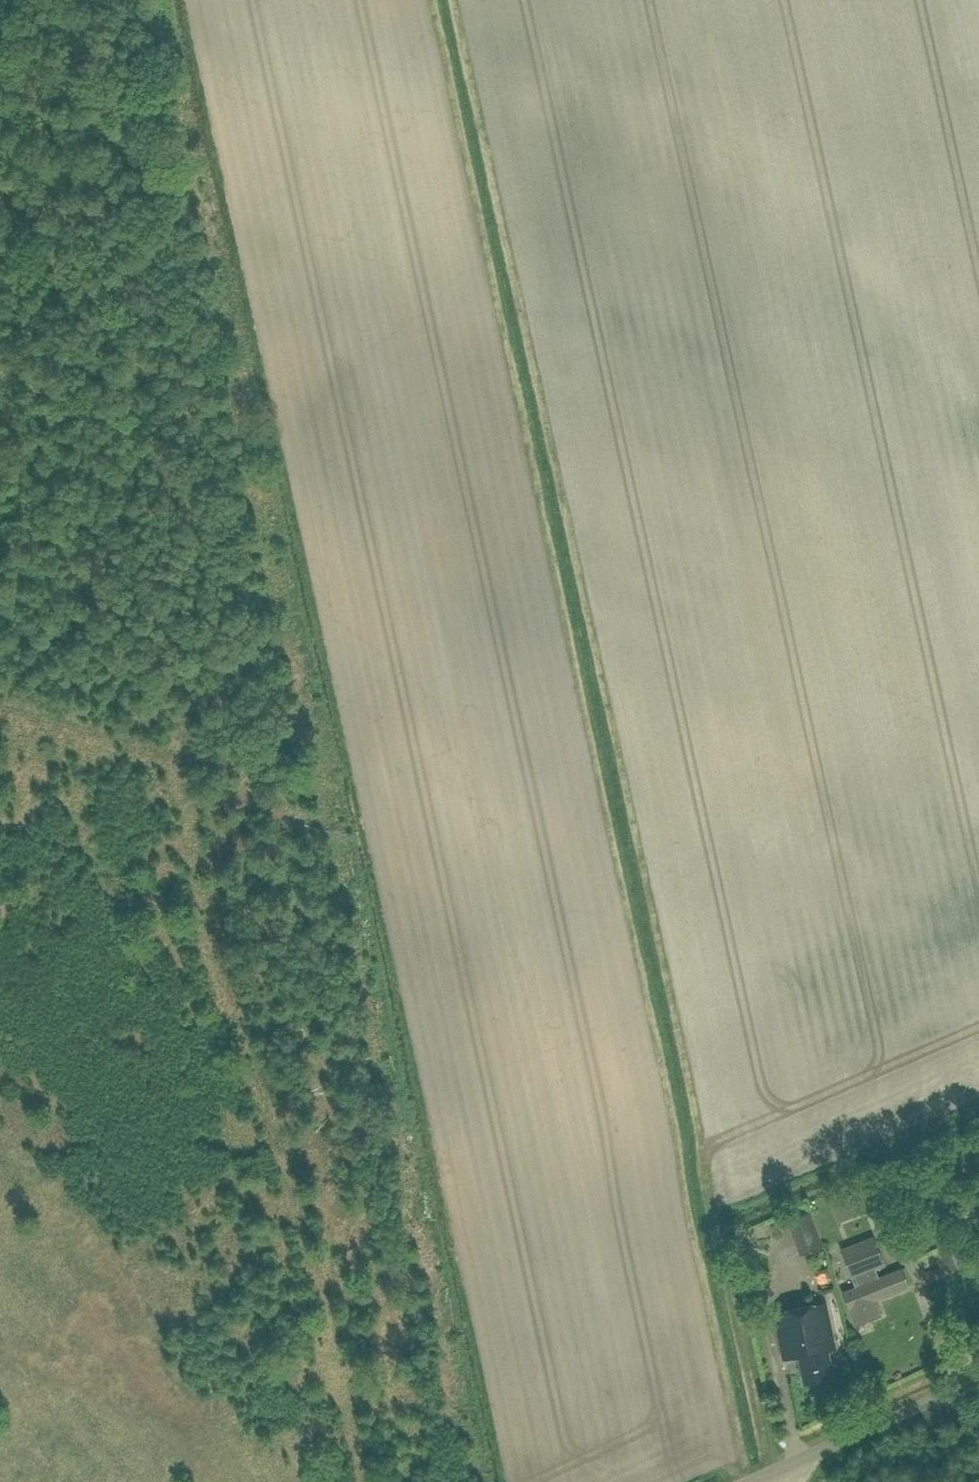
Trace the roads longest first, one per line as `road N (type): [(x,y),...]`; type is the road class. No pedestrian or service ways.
road 1 (unclassified): [(779,1469),(978,1379)]

